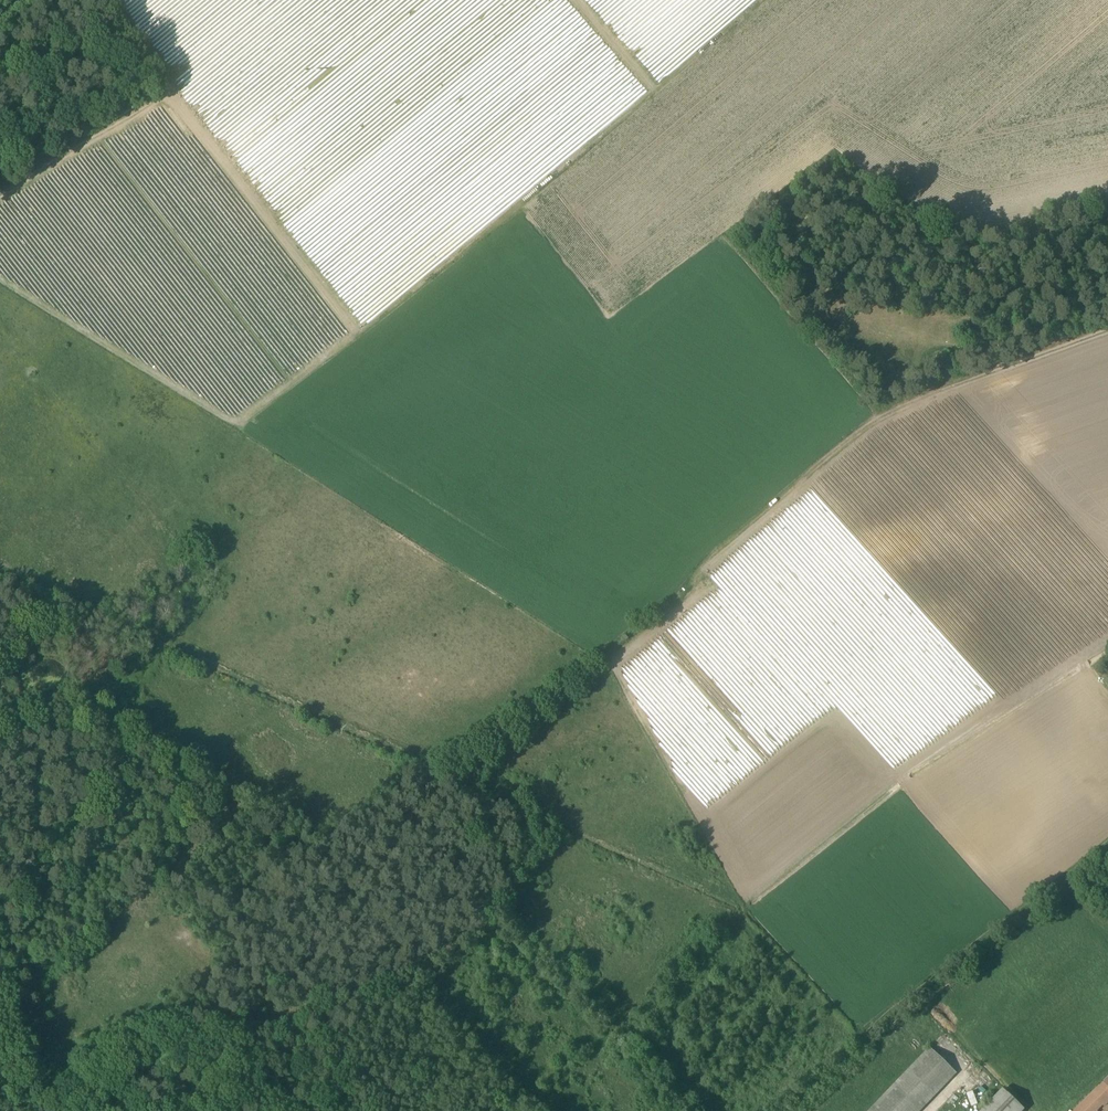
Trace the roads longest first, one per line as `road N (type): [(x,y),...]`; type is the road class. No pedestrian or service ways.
road 1 (track): [(1107,336),(910,405),(857,432),(701,563),(679,620),(642,656)]
road 2 (track): [(1107,848),(792,1110)]

